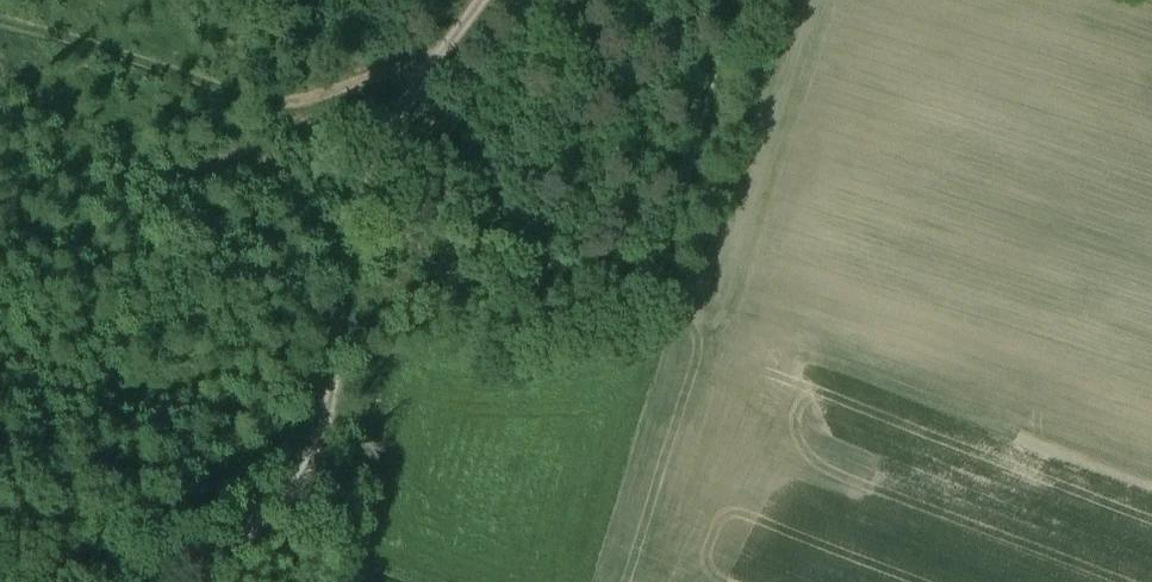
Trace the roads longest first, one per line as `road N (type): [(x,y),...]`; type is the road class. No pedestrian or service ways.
road 1 (track): [(476,0),(356,173),(340,230),(336,318),(309,463),(244,533),(164,581)]
road 2 (track): [(0,16),(295,100),(385,74),(417,82)]

